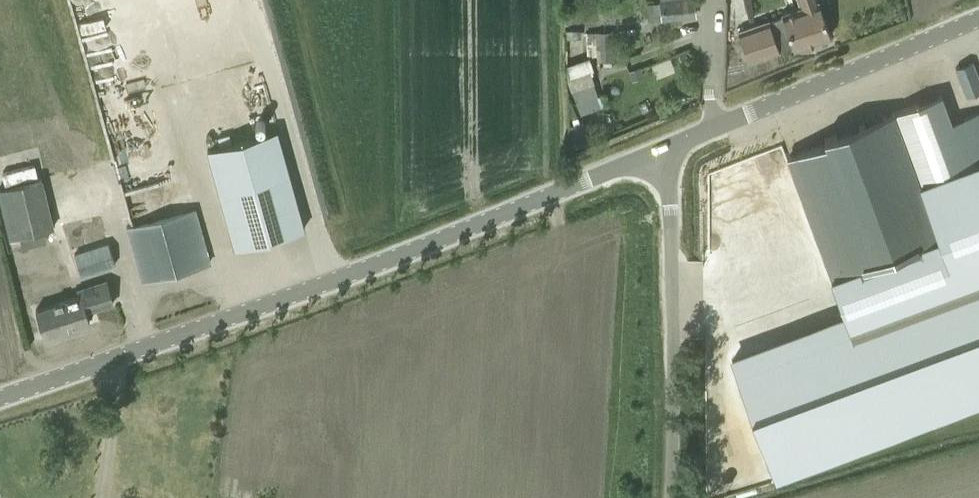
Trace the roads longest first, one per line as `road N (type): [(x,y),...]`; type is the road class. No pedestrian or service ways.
road 1 (unclassified): [(0,396),(387,260),(655,153)]
road 2 (unclassified): [(655,153),(978,18)]
road 3 (unclassified): [(672,497),(671,186),(655,153)]

